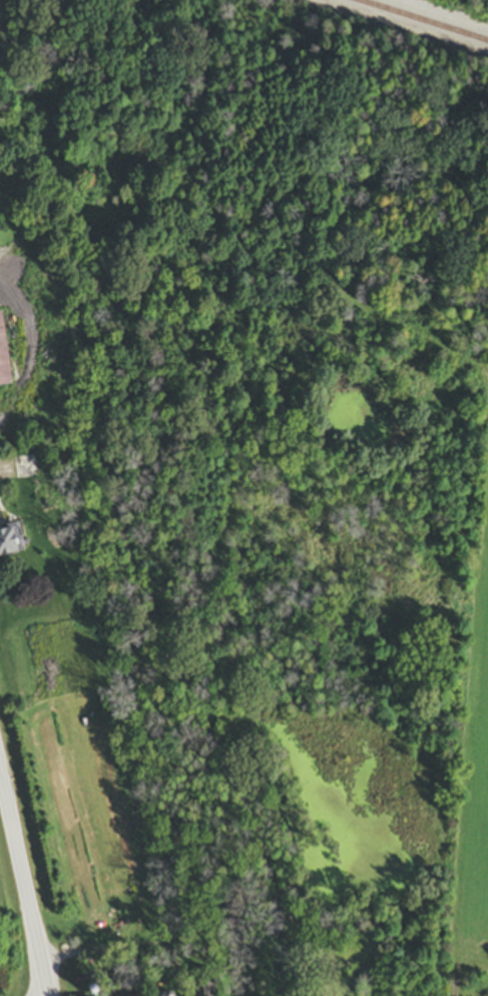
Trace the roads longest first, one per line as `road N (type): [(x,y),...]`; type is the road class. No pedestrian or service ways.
road 1 (residential): [(46,995),(0,770)]

